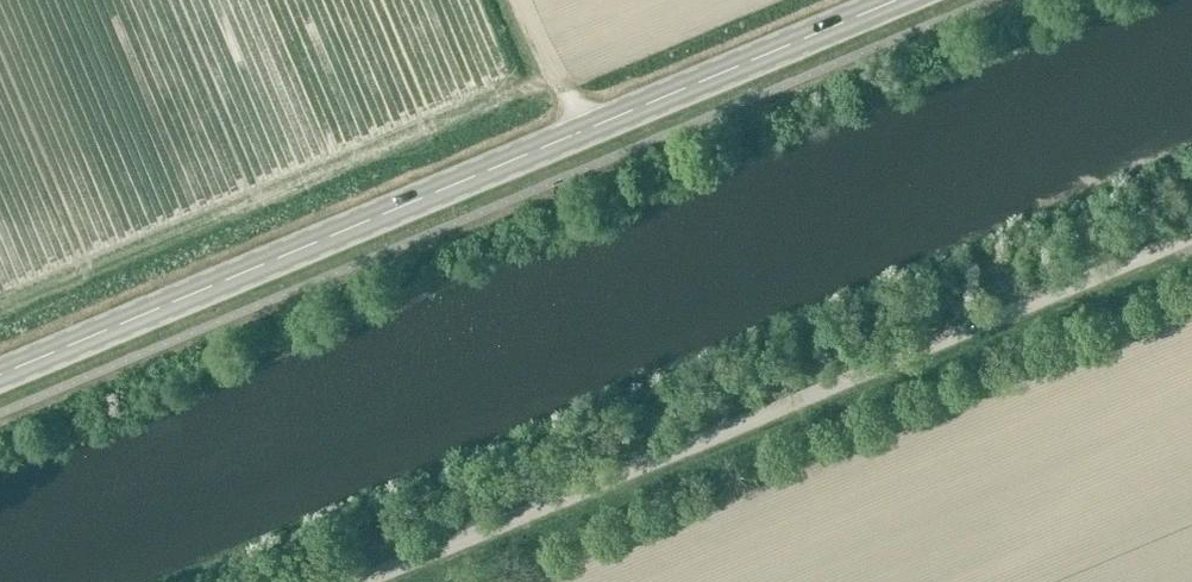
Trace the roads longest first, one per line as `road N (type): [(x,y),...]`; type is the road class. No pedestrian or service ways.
road 1 (primary): [(0,376),(899,0)]
road 2 (unclassified): [(342,581),(1191,228)]

